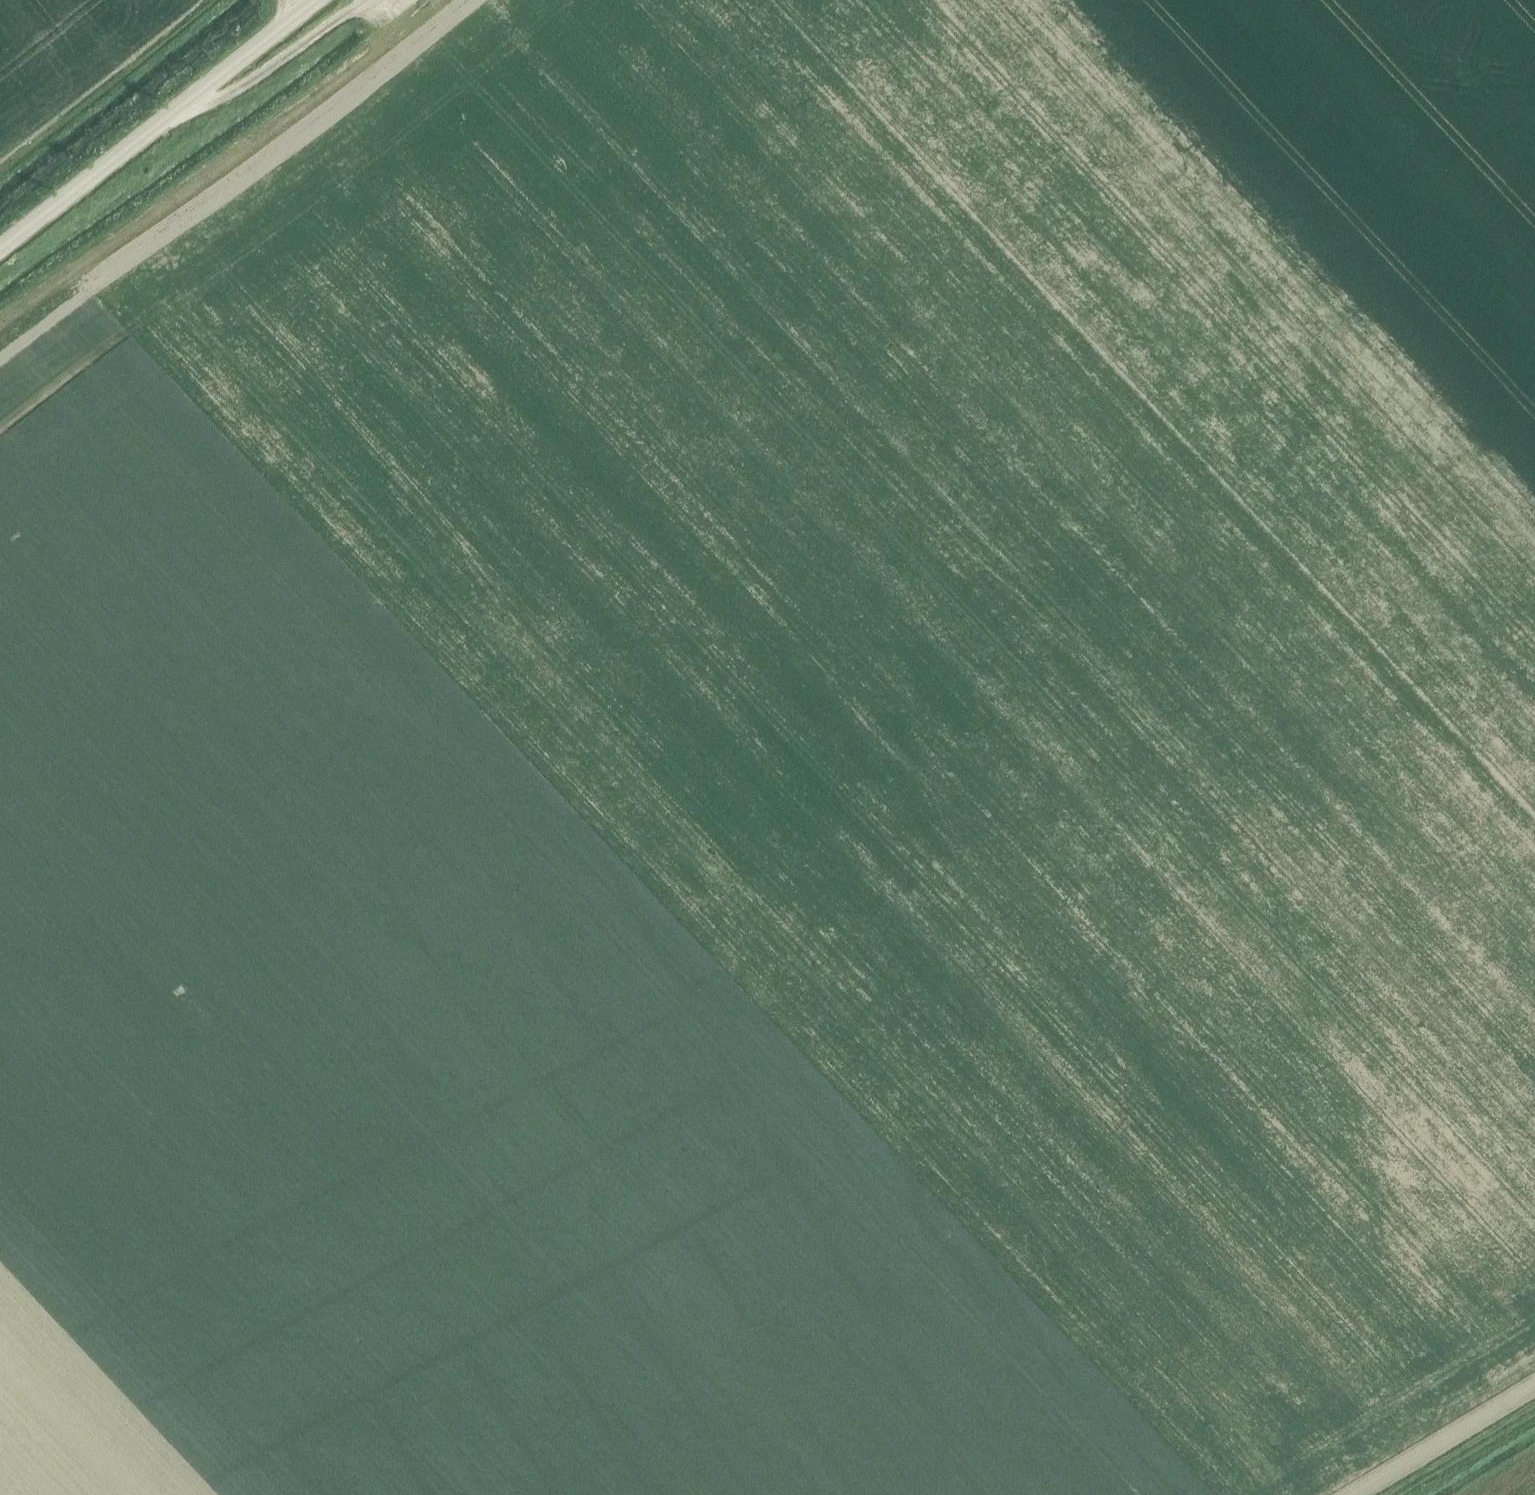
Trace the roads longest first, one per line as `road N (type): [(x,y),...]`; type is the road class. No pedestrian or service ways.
road 1 (unclassified): [(0,247),(314,0)]

